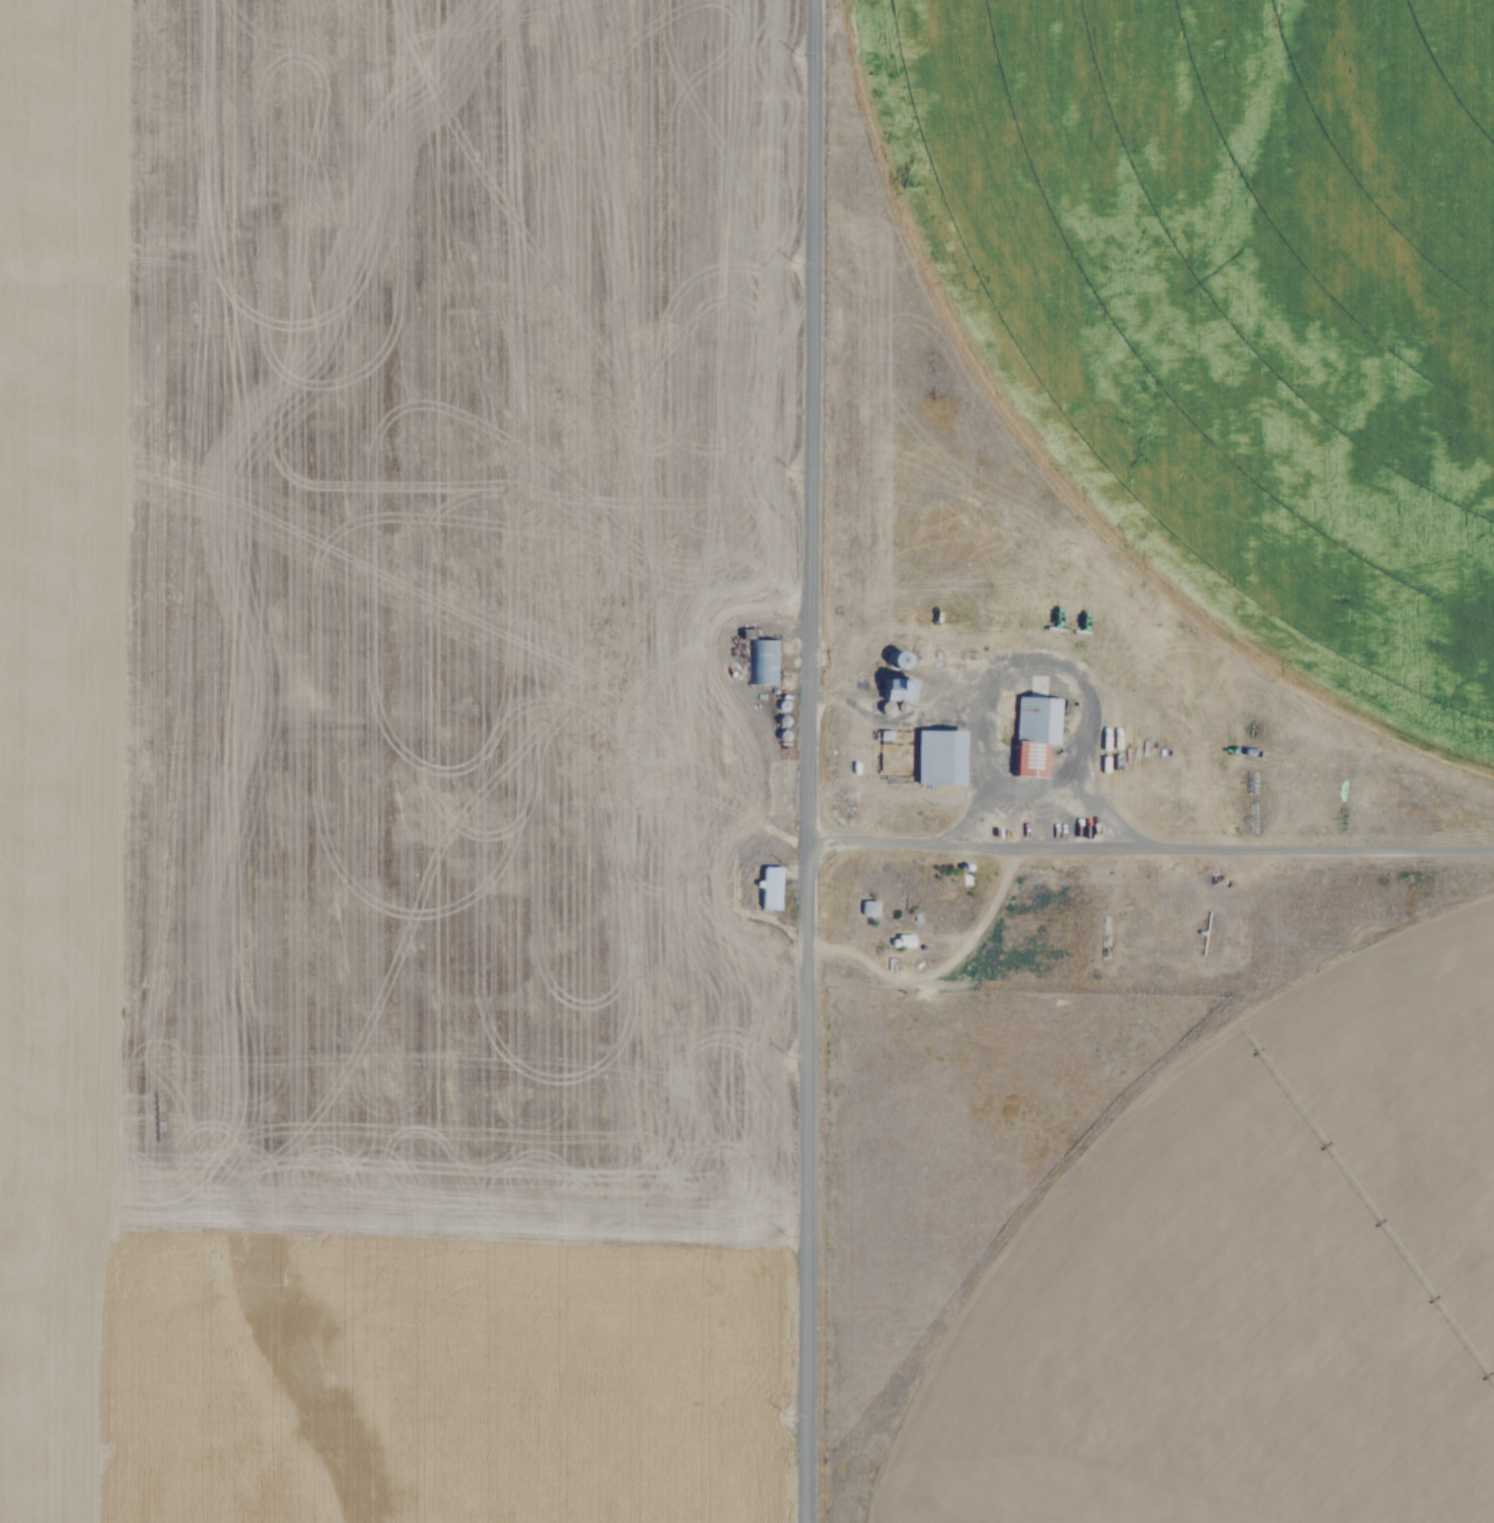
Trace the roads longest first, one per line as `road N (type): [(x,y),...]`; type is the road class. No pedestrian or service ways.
road 1 (residential): [(808,1522),(817,0)]

